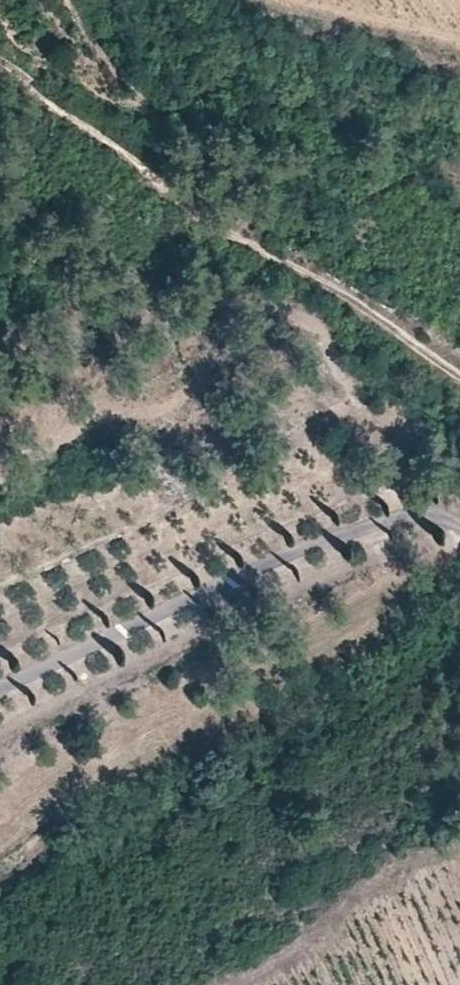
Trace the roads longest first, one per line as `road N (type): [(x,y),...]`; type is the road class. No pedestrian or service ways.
road 1 (track): [(459,371),(337,286),(177,202),(129,153),(33,95),(0,66)]
road 2 (unclassified): [(459,526),(420,511),(331,542),(0,692)]

